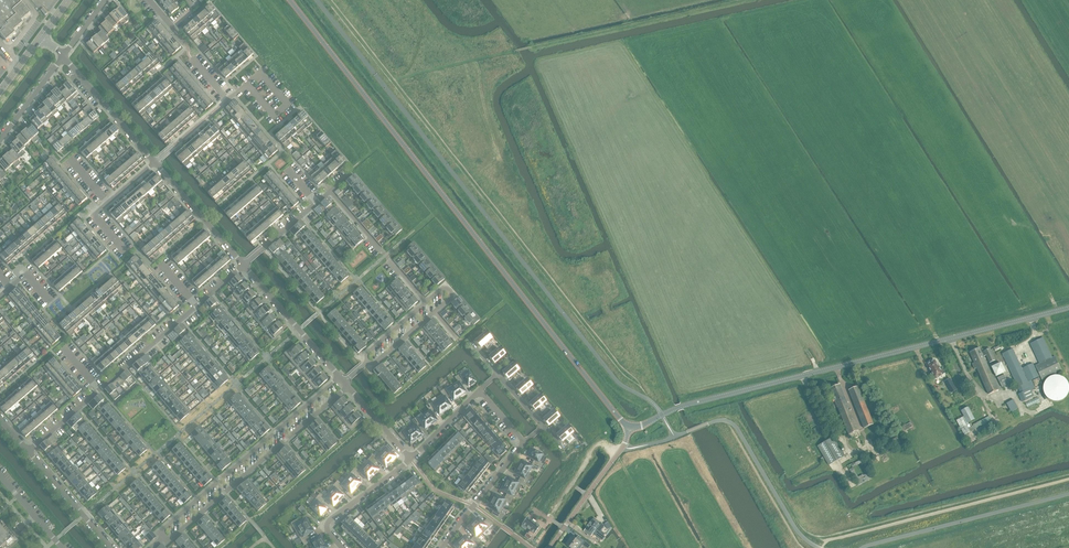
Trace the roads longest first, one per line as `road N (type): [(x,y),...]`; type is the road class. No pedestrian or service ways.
road 1 (tertiary): [(629,428),(290,0)]
road 2 (track): [(332,0),(650,400)]
road 3 (tertiary): [(629,428),(682,406),(1068,308)]
road 4 (track): [(725,420),(743,428),(804,530),(821,536),(1068,476)]
road 5 (residential): [(340,377),(164,528),(162,539)]
road 6 (residential): [(162,539),(348,386)]
road 7 (residential): [(442,547),(525,442),(480,389)]
road 8 (residential): [(340,377),(244,266)]
road 9 (residential): [(551,547),(629,428)]
road 10 (residential): [(155,163),(64,55)]
road 11 (residential): [(244,266),(155,163)]
road 12 (residential): [(343,547),(328,531),(330,519),(411,461)]
road 13 (residential): [(100,390),(198,306)]
road 14 (residential): [(112,547),(28,452)]
road 15 (residential): [(155,163),(247,85)]

